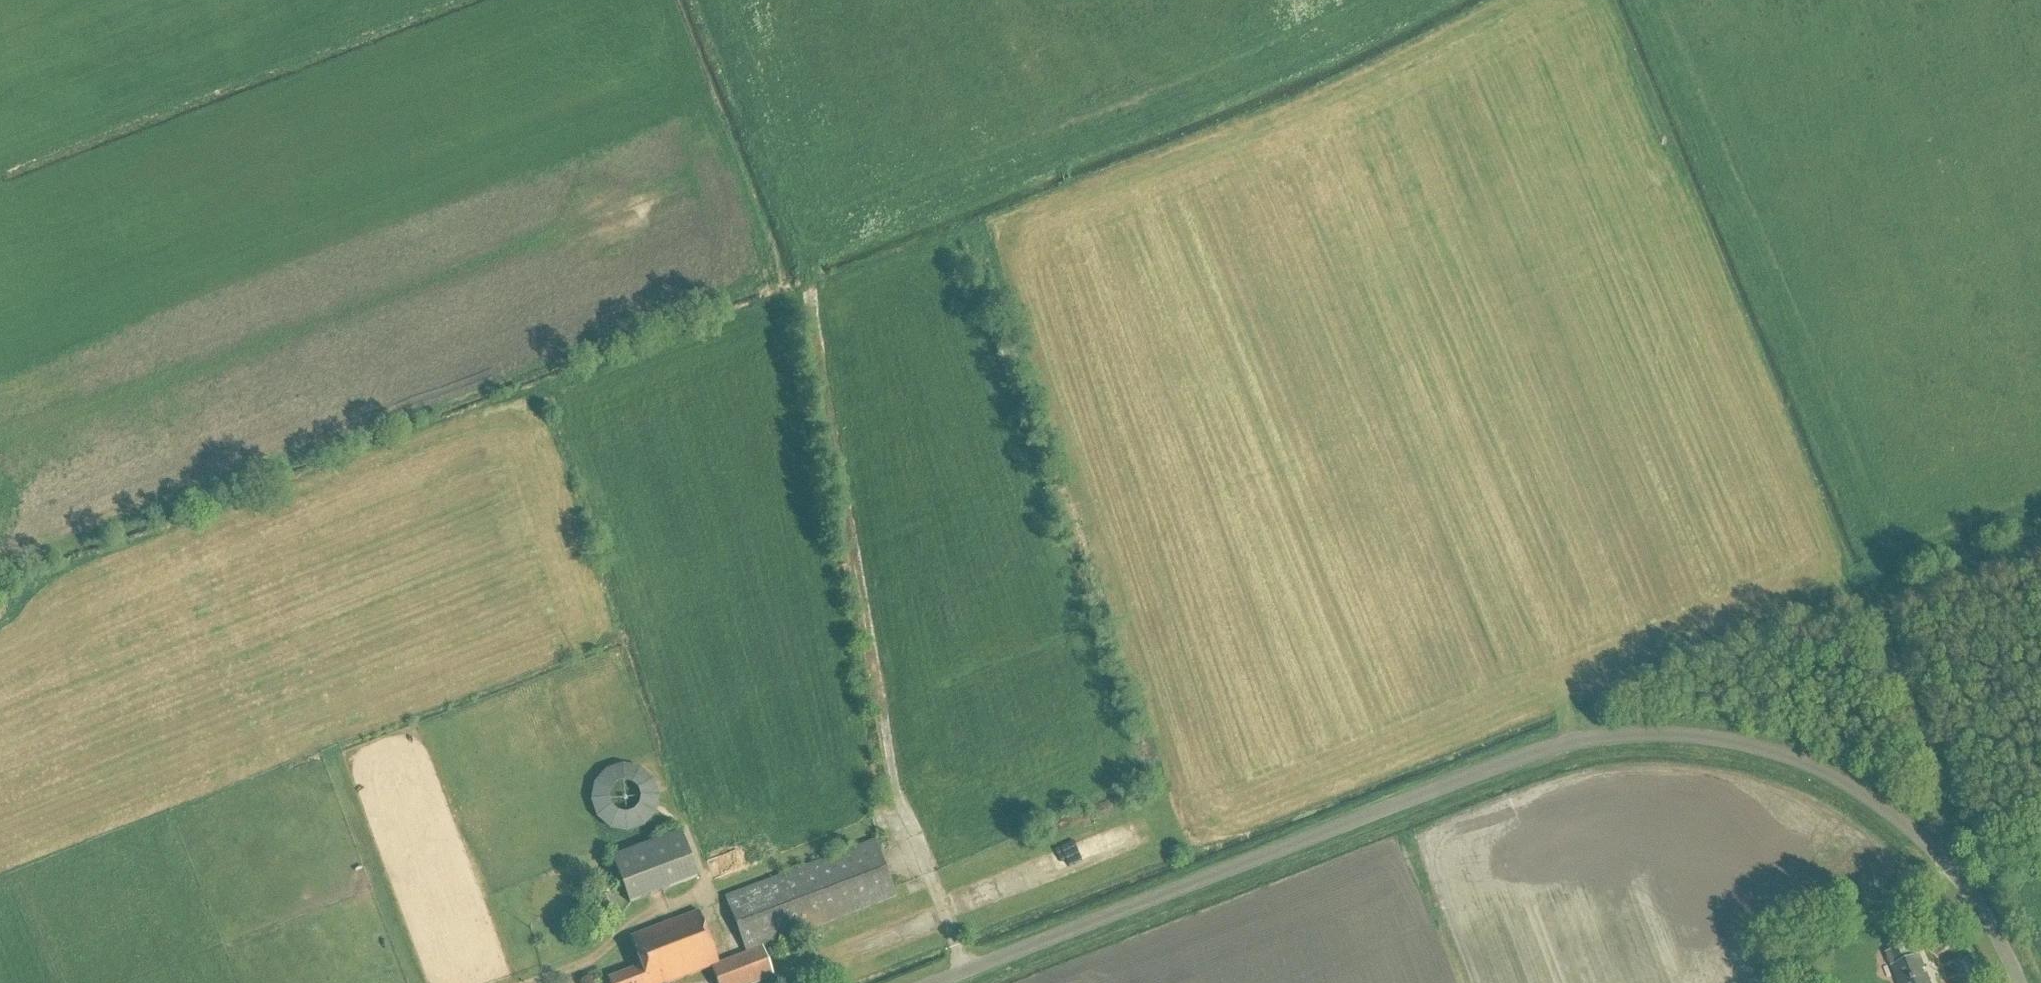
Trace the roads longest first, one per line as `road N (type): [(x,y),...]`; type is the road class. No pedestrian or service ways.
road 1 (unclassified): [(947,982),(1557,747),(1672,736),(1767,750),(1811,766)]
road 2 (unclassified): [(2023,982),(1992,918),(1953,869),(1874,803),(1811,766)]

